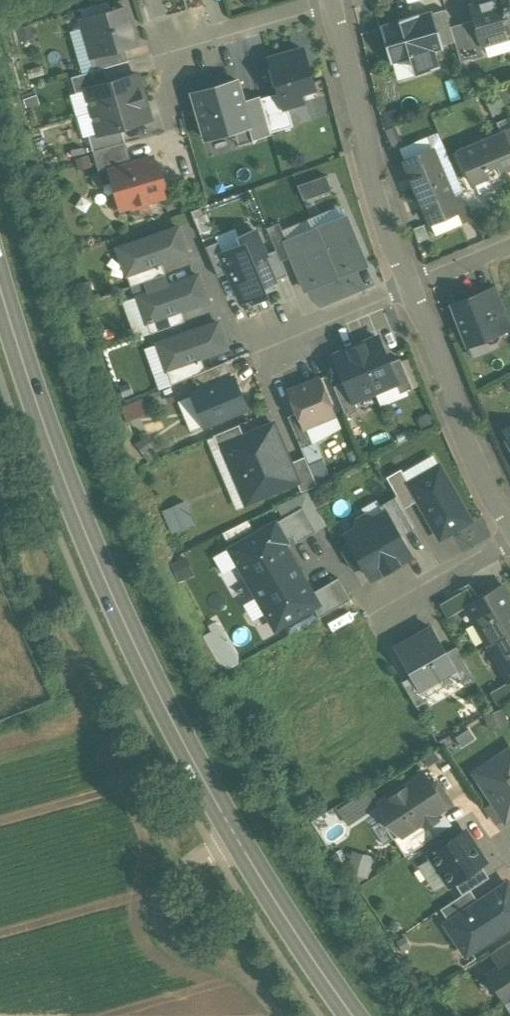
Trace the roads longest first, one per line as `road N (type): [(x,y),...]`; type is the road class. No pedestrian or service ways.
road 1 (secondary): [(351,1015),(233,834),(150,676),(77,507),(0,282)]
road 2 (residential): [(407,288),(332,2)]
road 3 (track): [(278,1015),(254,984),(178,952),(162,936),(157,896),(233,834)]
road 4 (residential): [(509,513),(466,433),(407,288)]
road 5 (residential): [(181,45),(332,2)]
road 6 (residential): [(273,339),(407,288)]
road 7 (residential): [(393,608),(509,541)]

